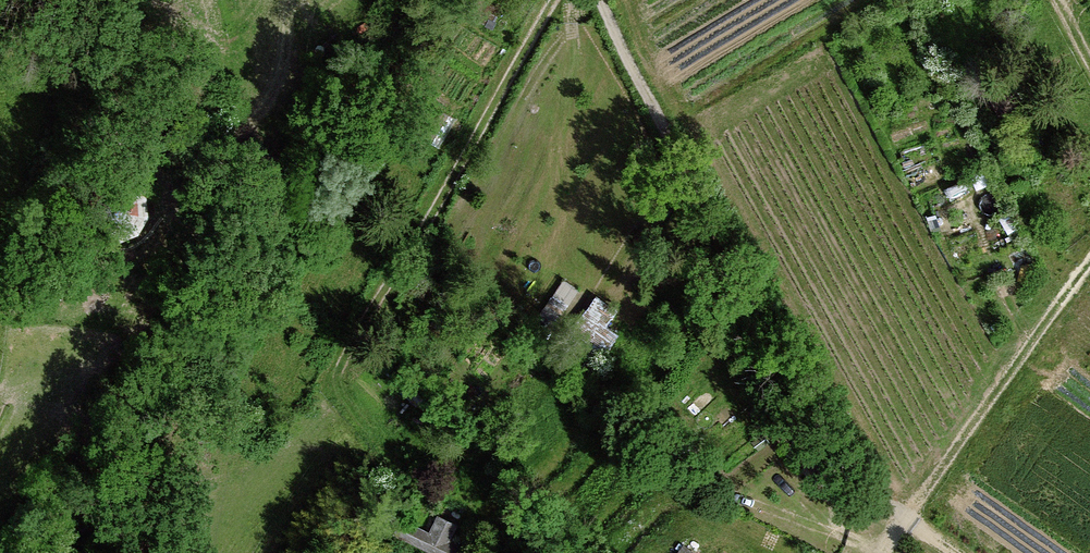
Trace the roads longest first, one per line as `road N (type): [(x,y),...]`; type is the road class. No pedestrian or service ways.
road 1 (track): [(600,0),(779,369),(853,465),(953,552)]
road 2 (track): [(551,0),(345,362),(351,393),(397,459)]
road 3 (track): [(274,0),(282,50),(274,101),(191,184),(195,248),(168,307),(139,345)]
road 4 (track): [(880,552),(1089,266)]

